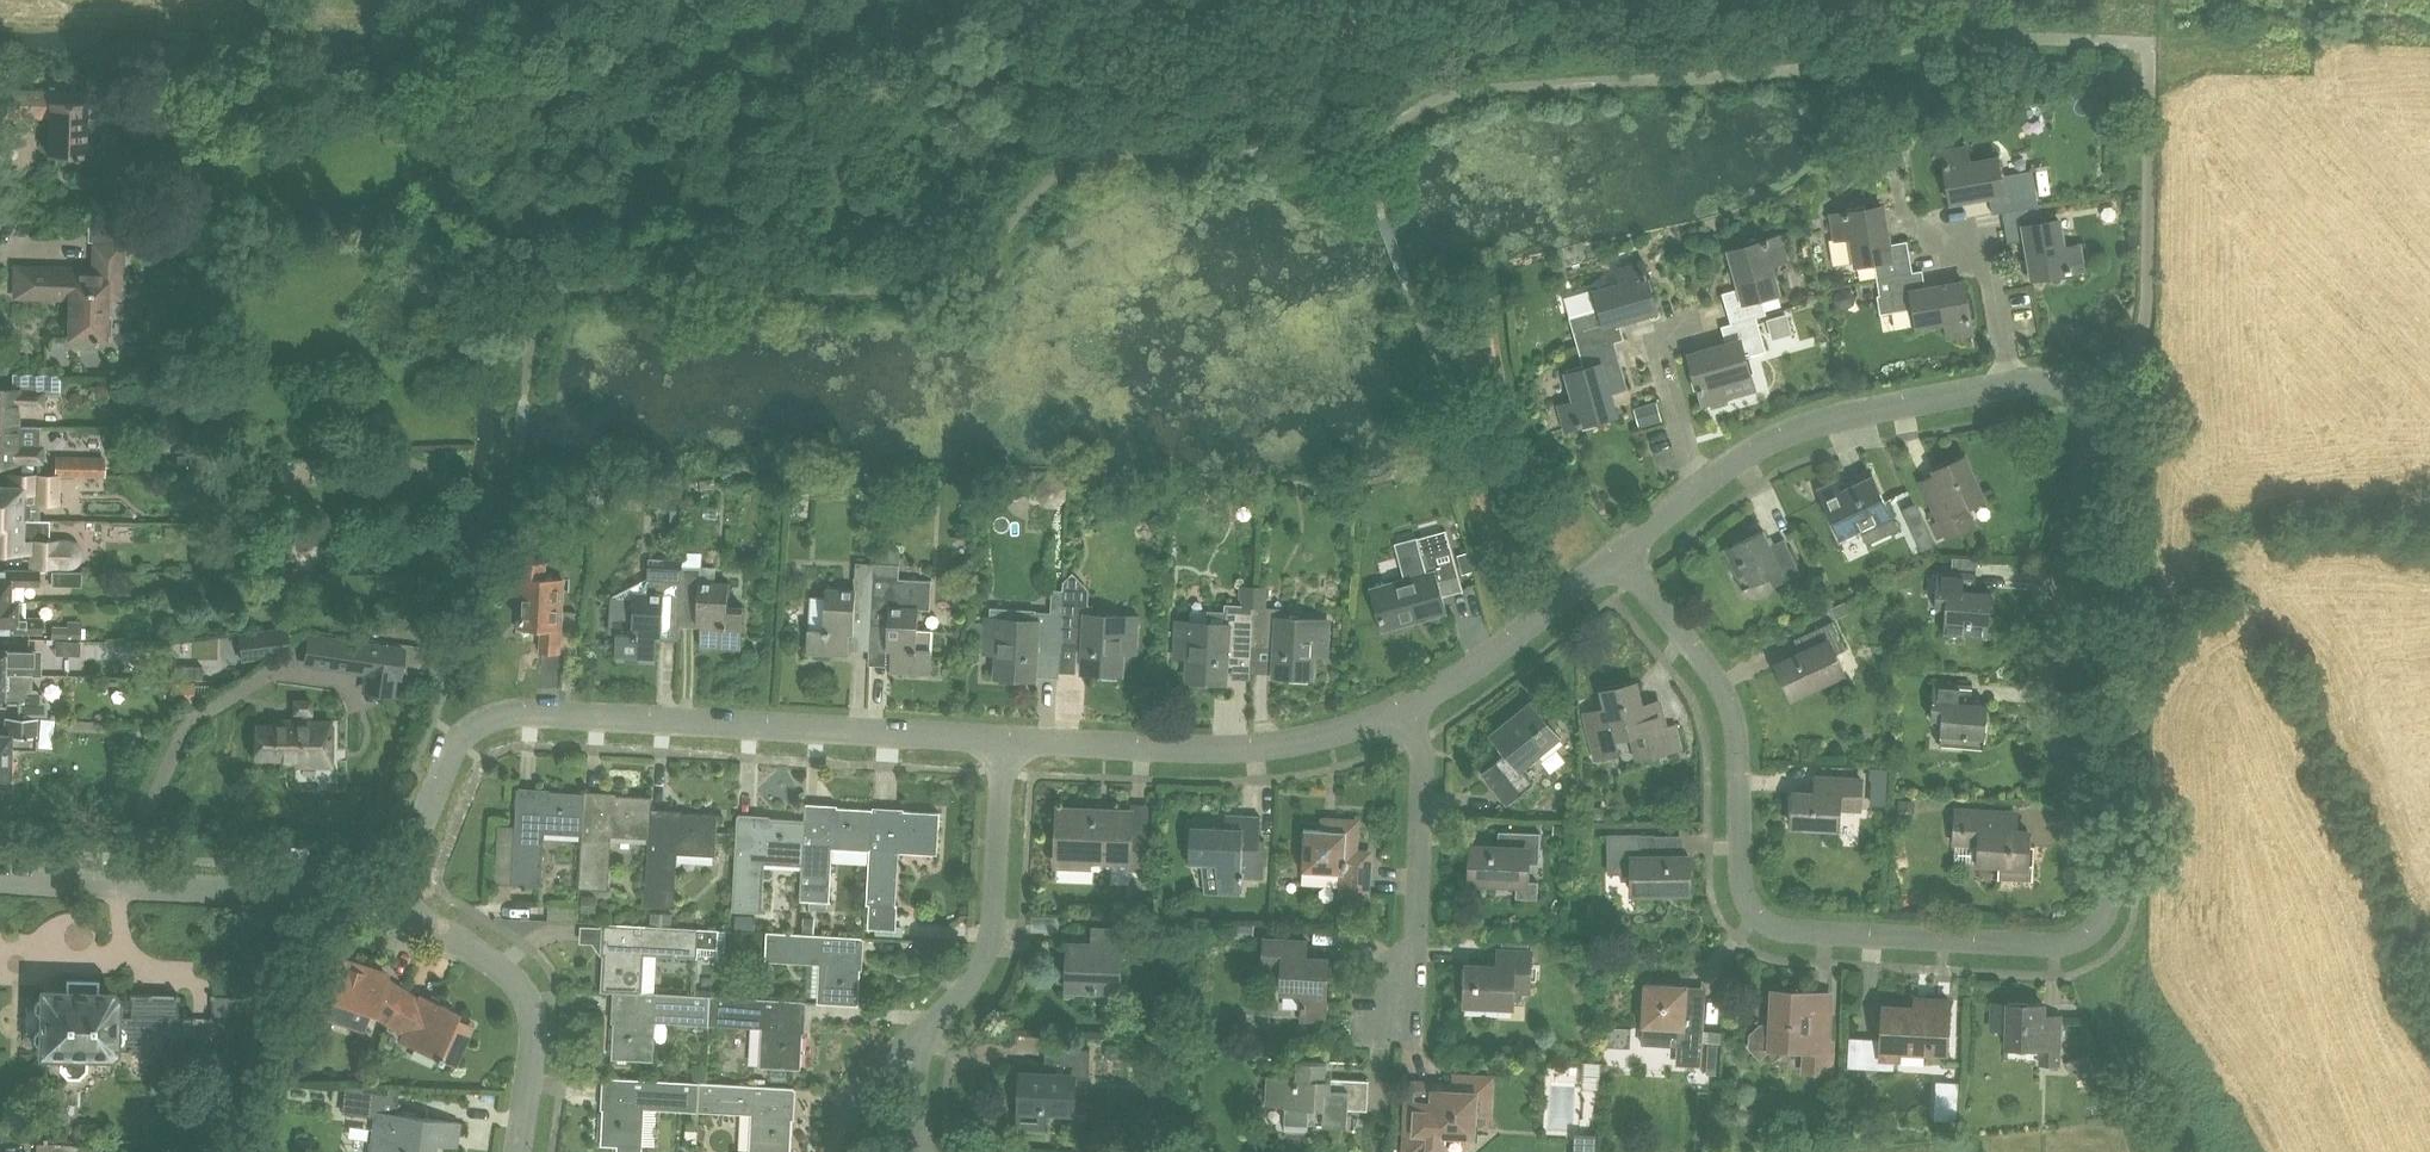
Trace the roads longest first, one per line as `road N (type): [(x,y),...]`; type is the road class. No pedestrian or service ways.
road 1 (residential): [(2069,374),(2085,444),(2046,663),(2050,713),(2110,895),(2103,919),(2078,940),(2056,946),(1778,932),(1760,920),(1742,890),(1727,707),(1616,557)]
road 2 (residential): [(1002,745),(510,719),(456,742),(379,903)]
road 3 (residential): [(1404,713),(1283,750),(1002,745)]
road 4 (residential): [(0,884),(379,903)]
road 5 (residential): [(379,903),(498,968),(529,1004),(533,1036),(518,1151)]
road 6 (residential): [(2008,387),(1785,436),(1698,490)]
road 7 (residential): [(1404,713),(1421,786),(1411,1034)]
road 8 (residential): [(1002,745),(986,963),(924,1037)]
road 9 (residential): [(1616,557),(1487,663),(1404,713)]
road 10 (residential): [(1699,317),(1653,332),(1698,490)]
road 11 (residential): [(1928,242),(1987,247),(2008,387)]
road 12 (residential): [(924,1037),(872,1076),(849,1109),(839,1151)]

